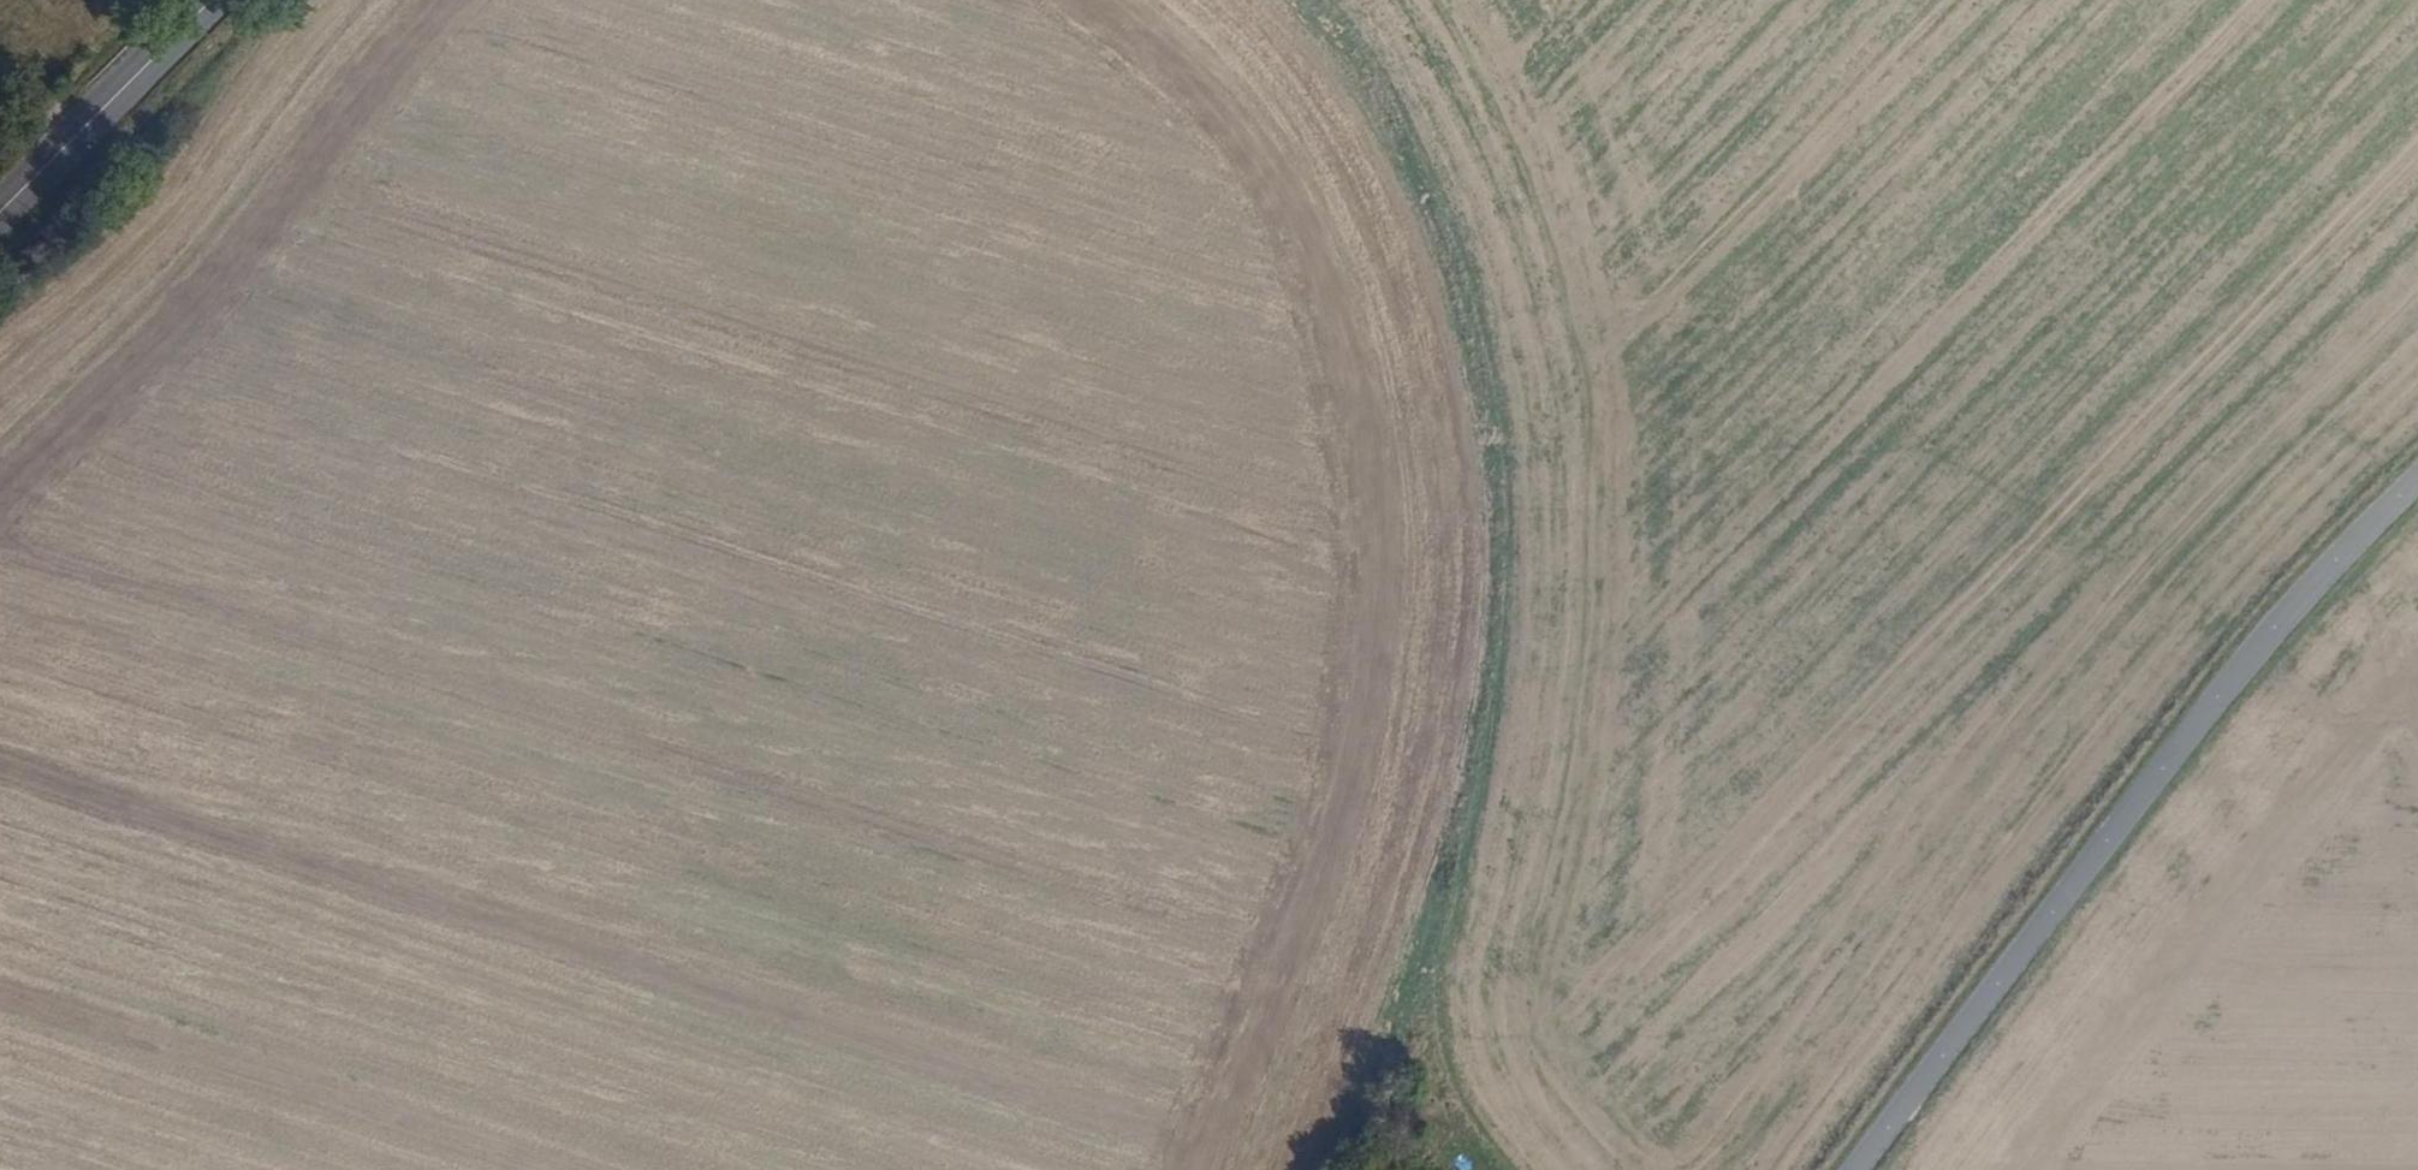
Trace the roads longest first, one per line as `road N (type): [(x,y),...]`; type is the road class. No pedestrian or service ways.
road 1 (unclassified): [(1858,1169),(2143,795),(2320,582),(2417,481)]
road 2 (primary): [(0,216),(214,0)]

